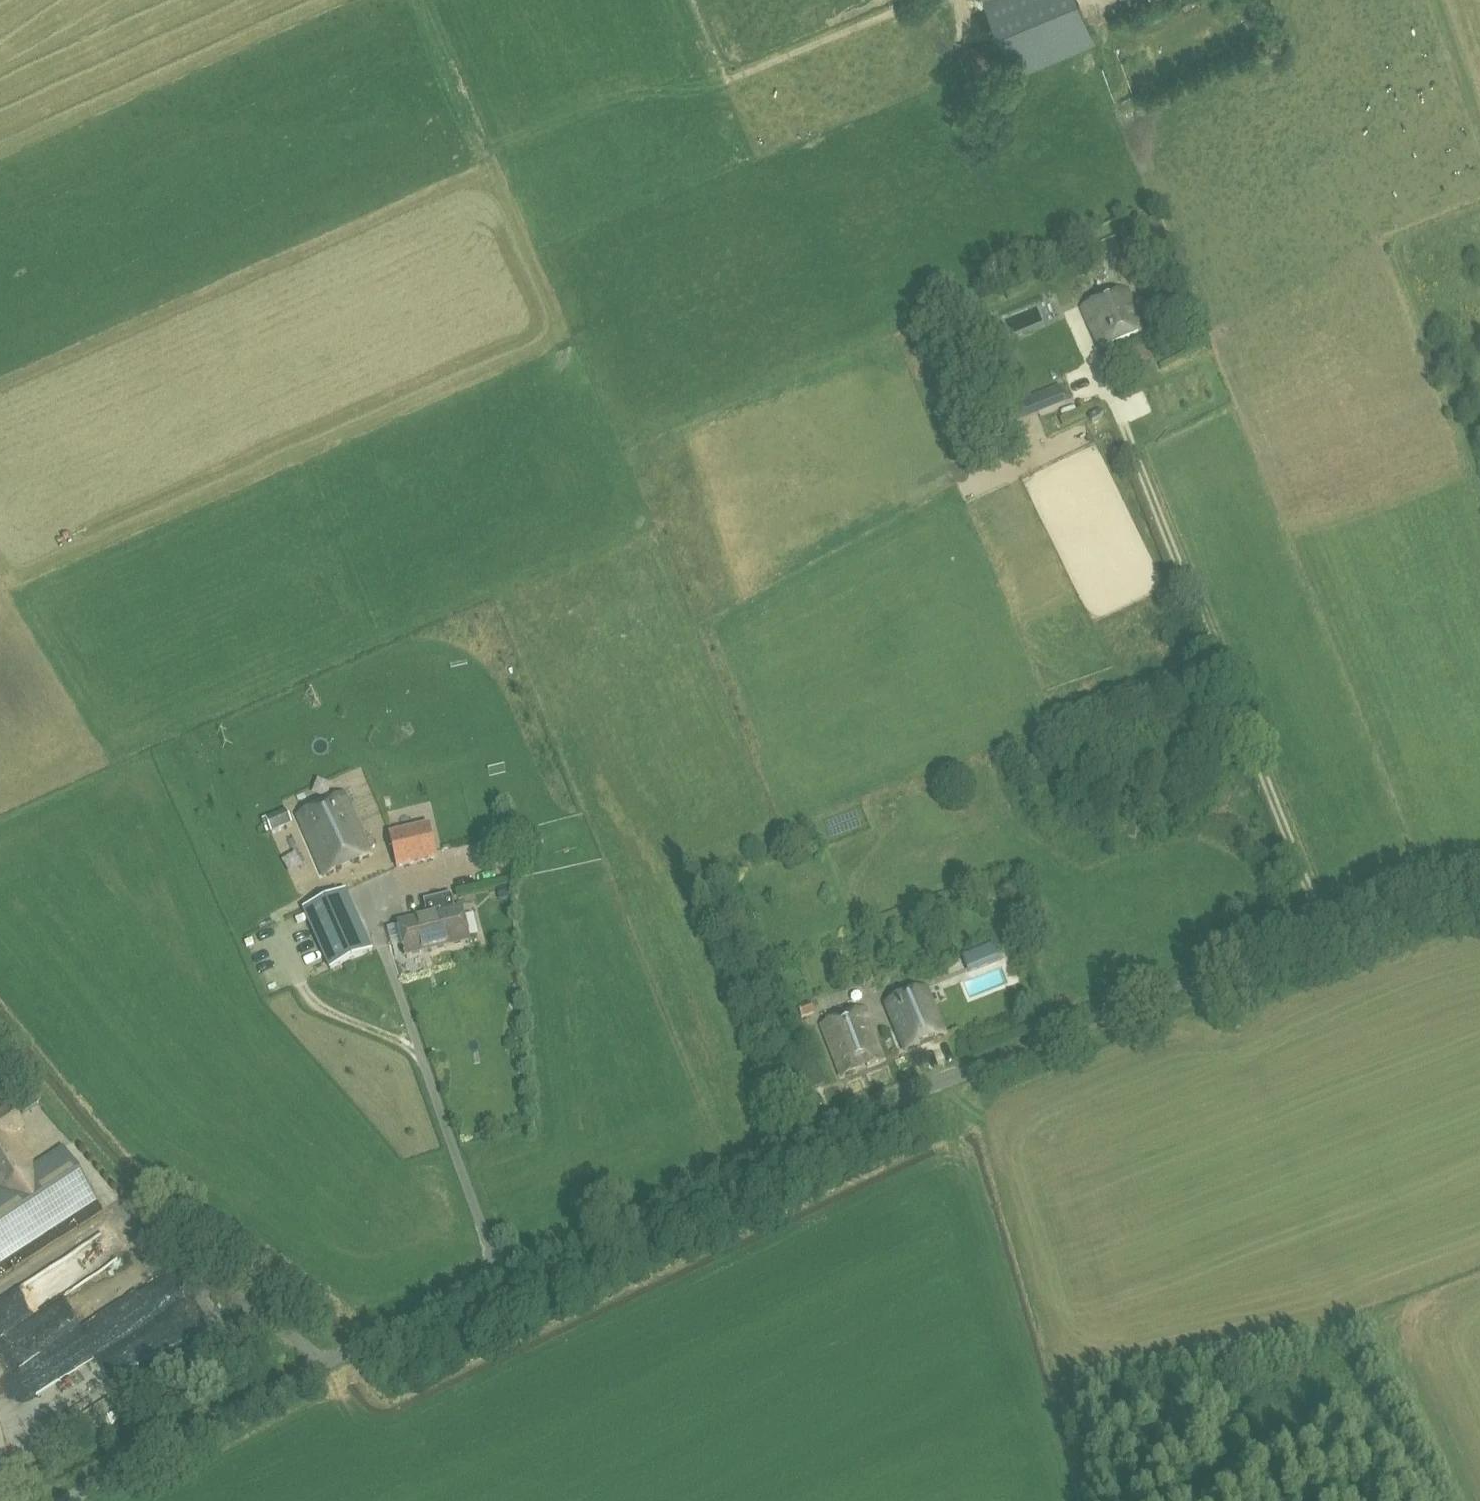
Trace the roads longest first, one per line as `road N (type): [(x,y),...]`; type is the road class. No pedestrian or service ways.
road 1 (unclassified): [(64,1500),(165,1440),(680,1191),(1041,1040),(1479,882)]

